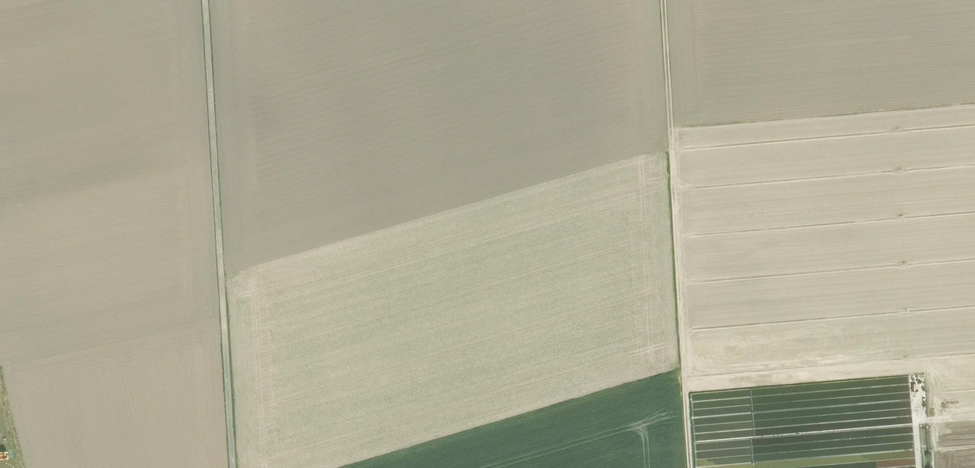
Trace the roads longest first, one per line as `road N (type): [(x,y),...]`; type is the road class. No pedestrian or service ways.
road 1 (track): [(662,0),(690,467)]
road 2 (track): [(233,467),(205,0)]

